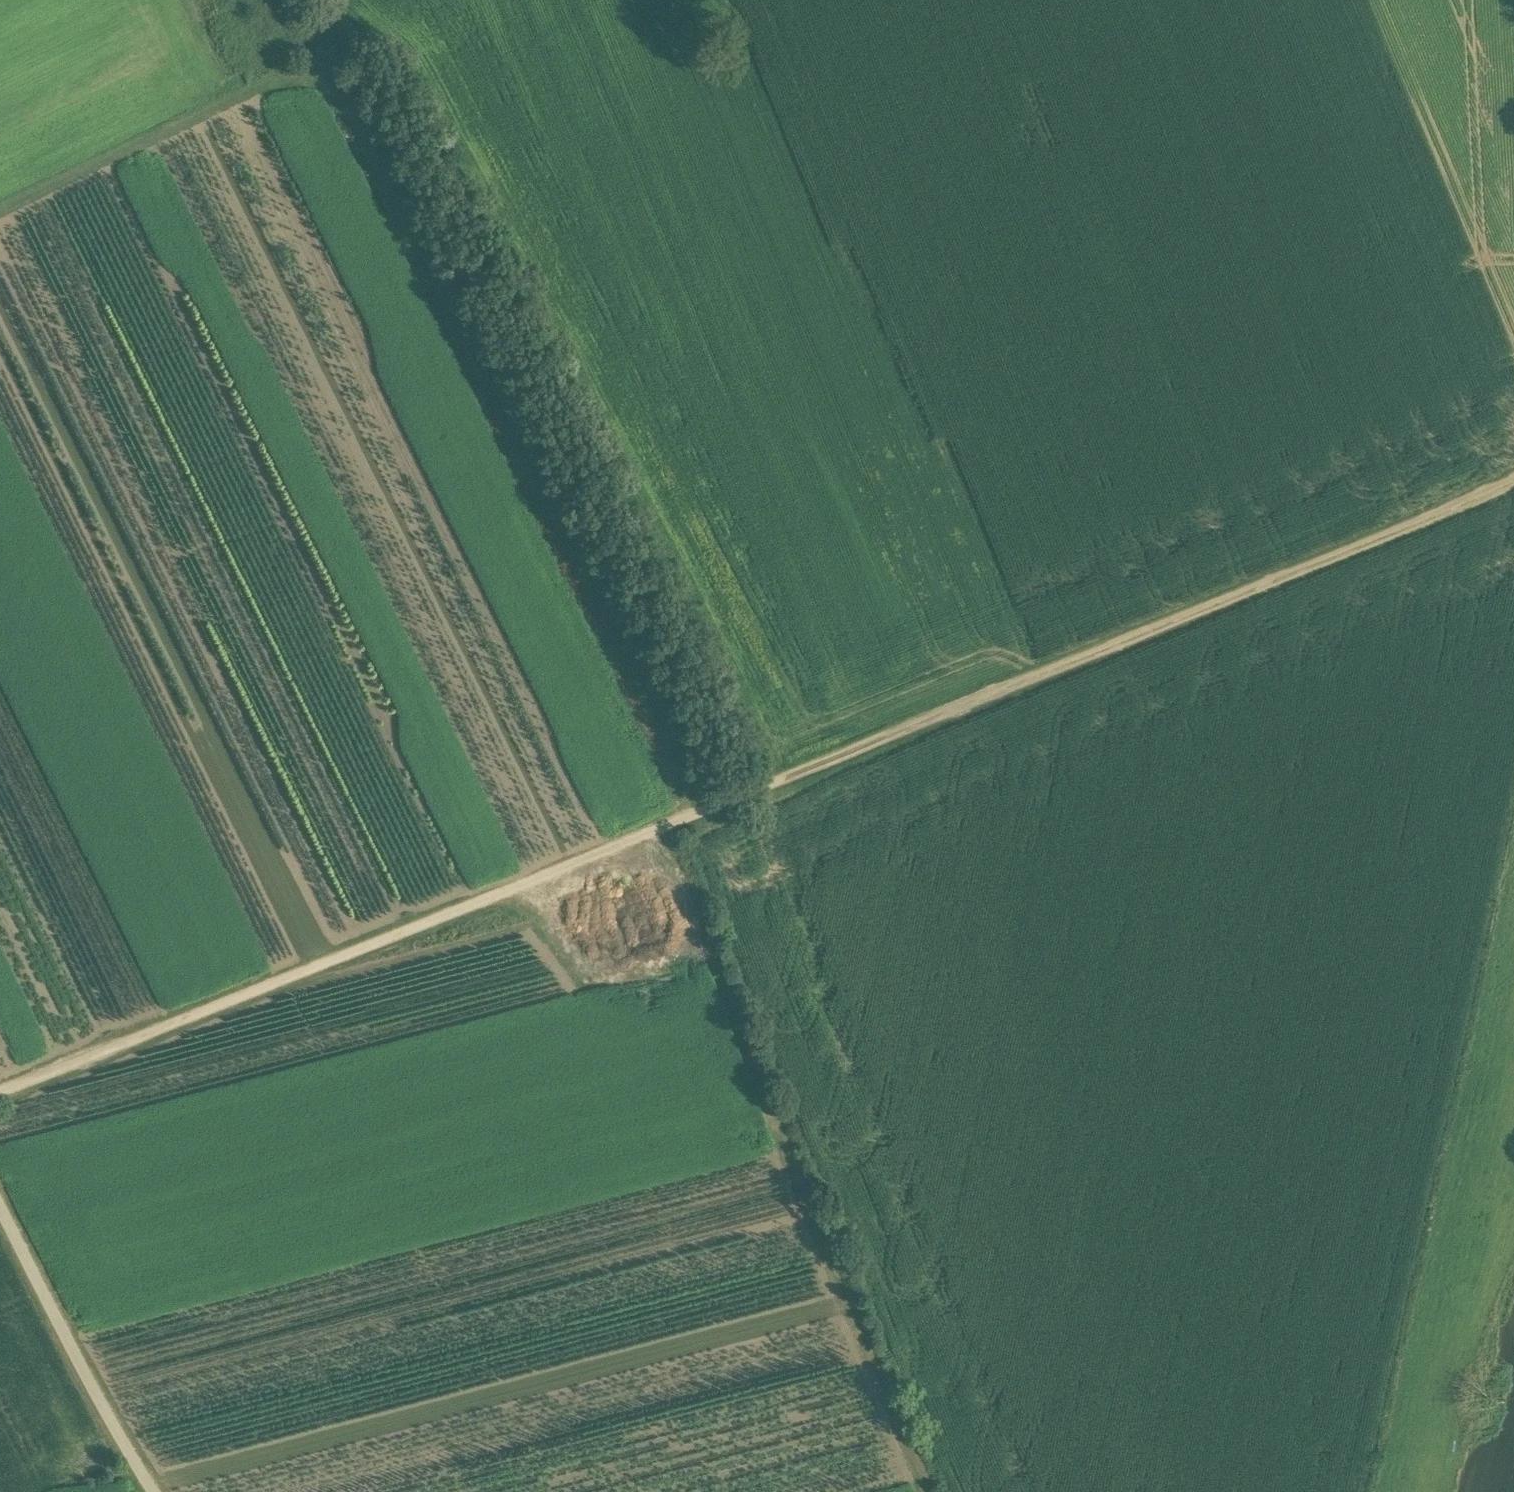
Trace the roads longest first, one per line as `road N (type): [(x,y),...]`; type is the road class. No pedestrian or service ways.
road 1 (unclassified): [(0,1093),(788,775)]
road 2 (track): [(788,775),(1513,483)]
road 3 (unclassified): [(154,1491),(0,1205)]

